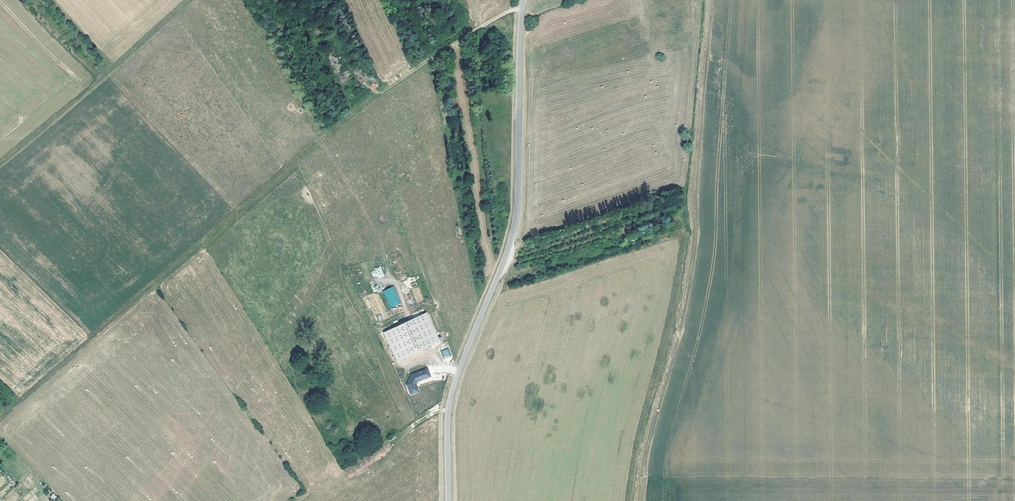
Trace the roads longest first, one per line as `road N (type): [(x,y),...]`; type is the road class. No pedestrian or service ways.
road 1 (track): [(481,28),(308,151),(0,418)]
road 2 (unclassified): [(448,500),(451,393),(516,216),(523,0)]
road 3 (track): [(188,0),(0,164)]

